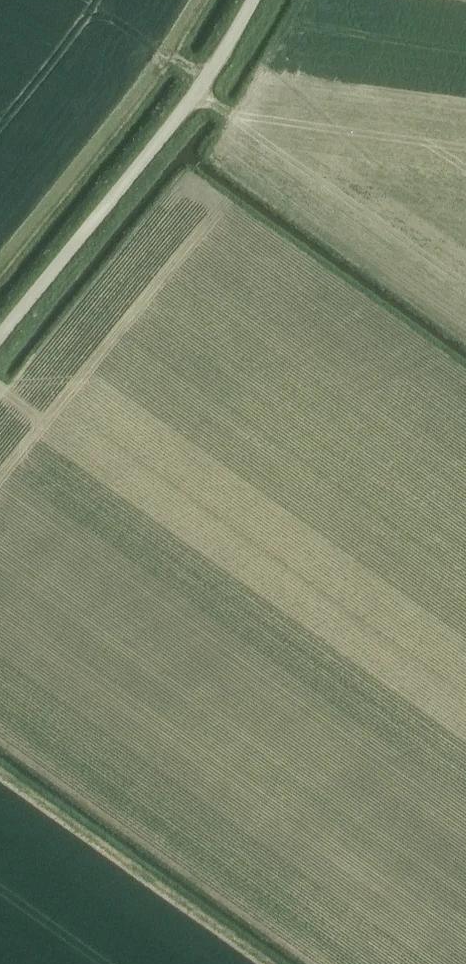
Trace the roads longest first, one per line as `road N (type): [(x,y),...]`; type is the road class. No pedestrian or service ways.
road 1 (unclassified): [(0,337),(212,74),(254,0)]

